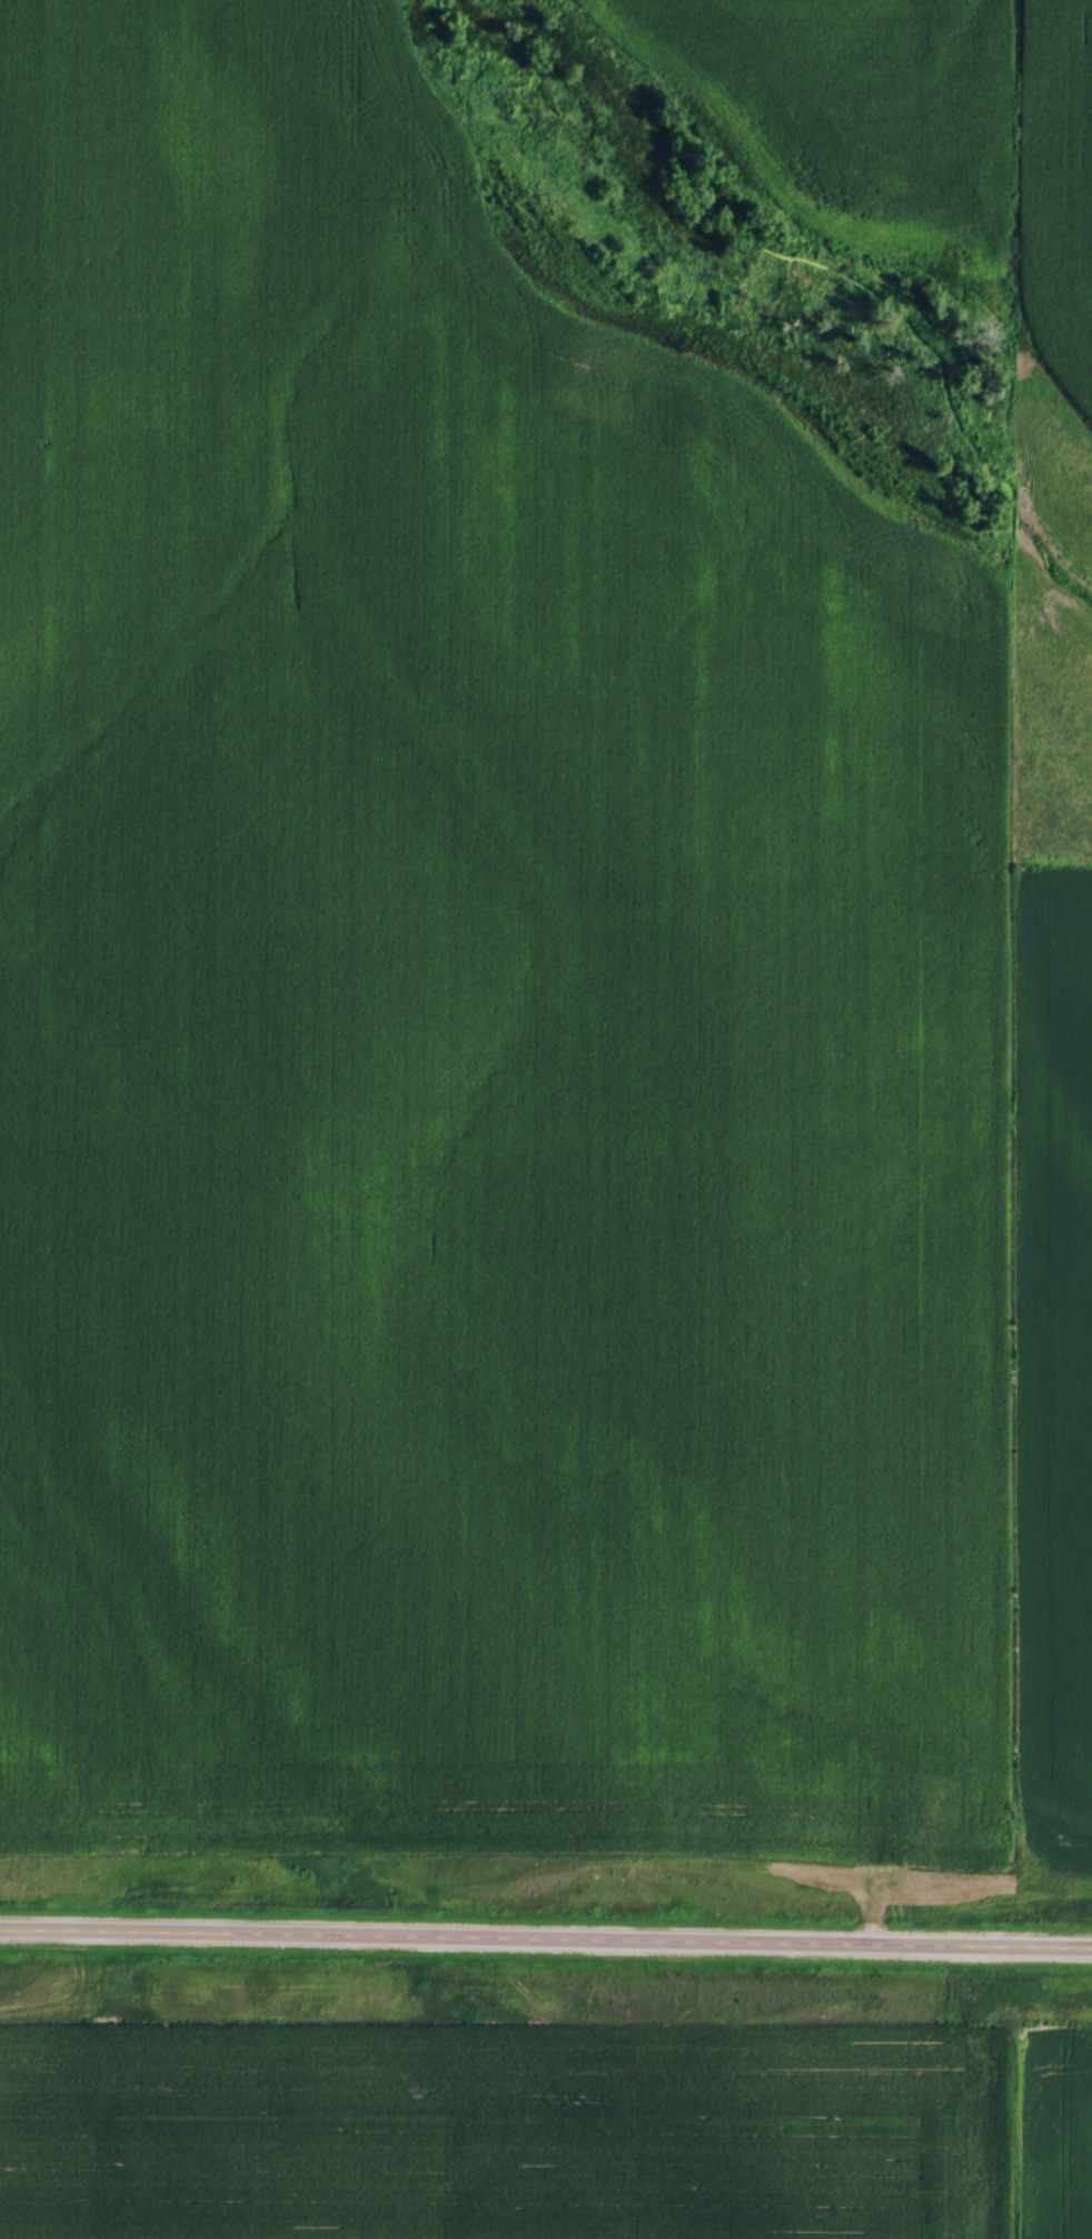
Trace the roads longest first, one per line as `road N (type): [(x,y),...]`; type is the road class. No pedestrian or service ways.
road 1 (secondary): [(0,1932),(1091,1949)]

